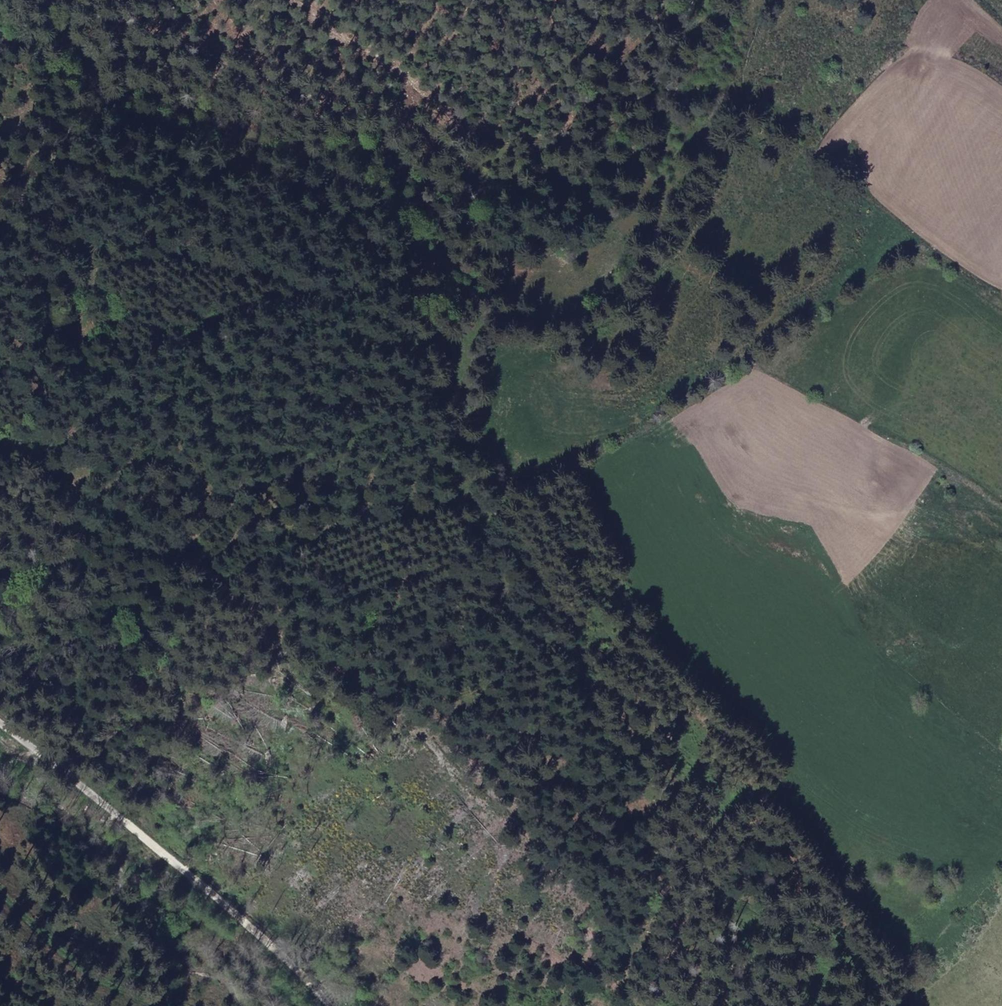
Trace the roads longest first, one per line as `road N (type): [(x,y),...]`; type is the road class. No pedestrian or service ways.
road 1 (track): [(0,728),(166,858),(324,1005)]

